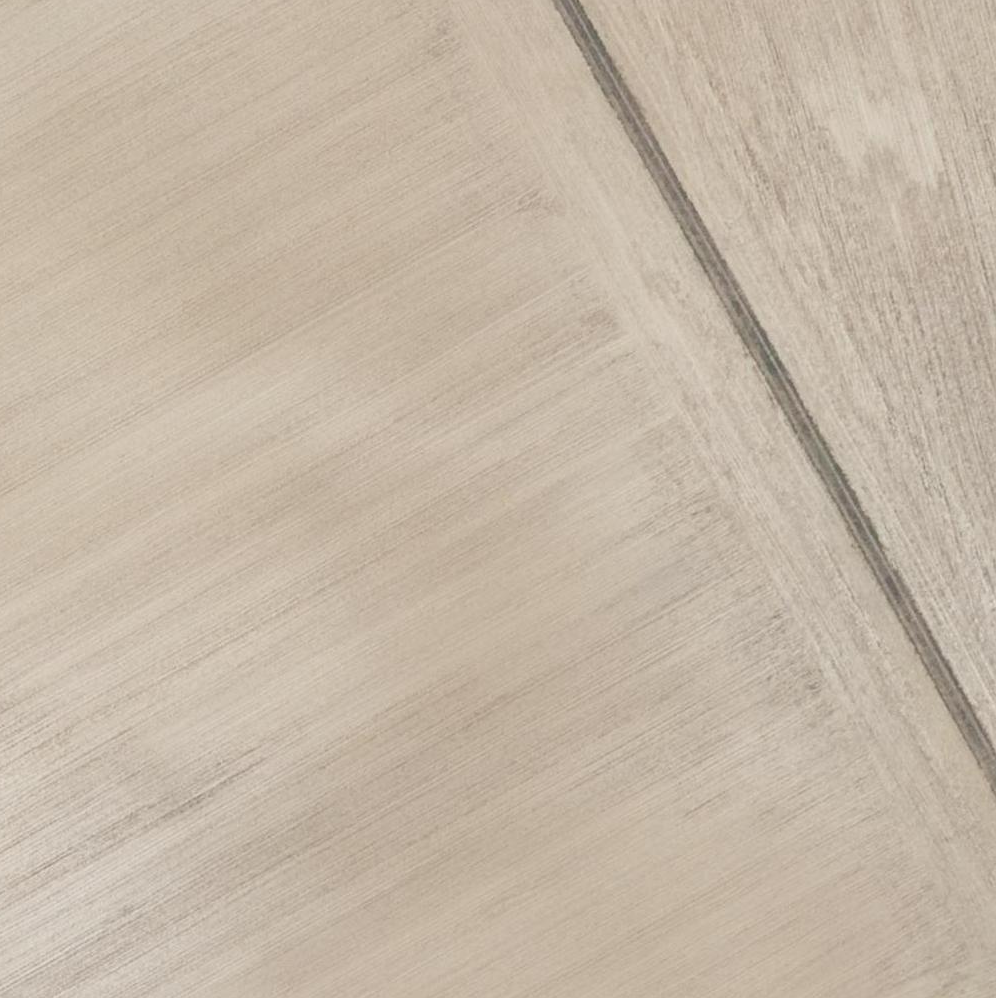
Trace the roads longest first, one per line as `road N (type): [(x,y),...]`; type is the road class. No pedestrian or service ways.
road 1 (track): [(995,773),(566,0)]

